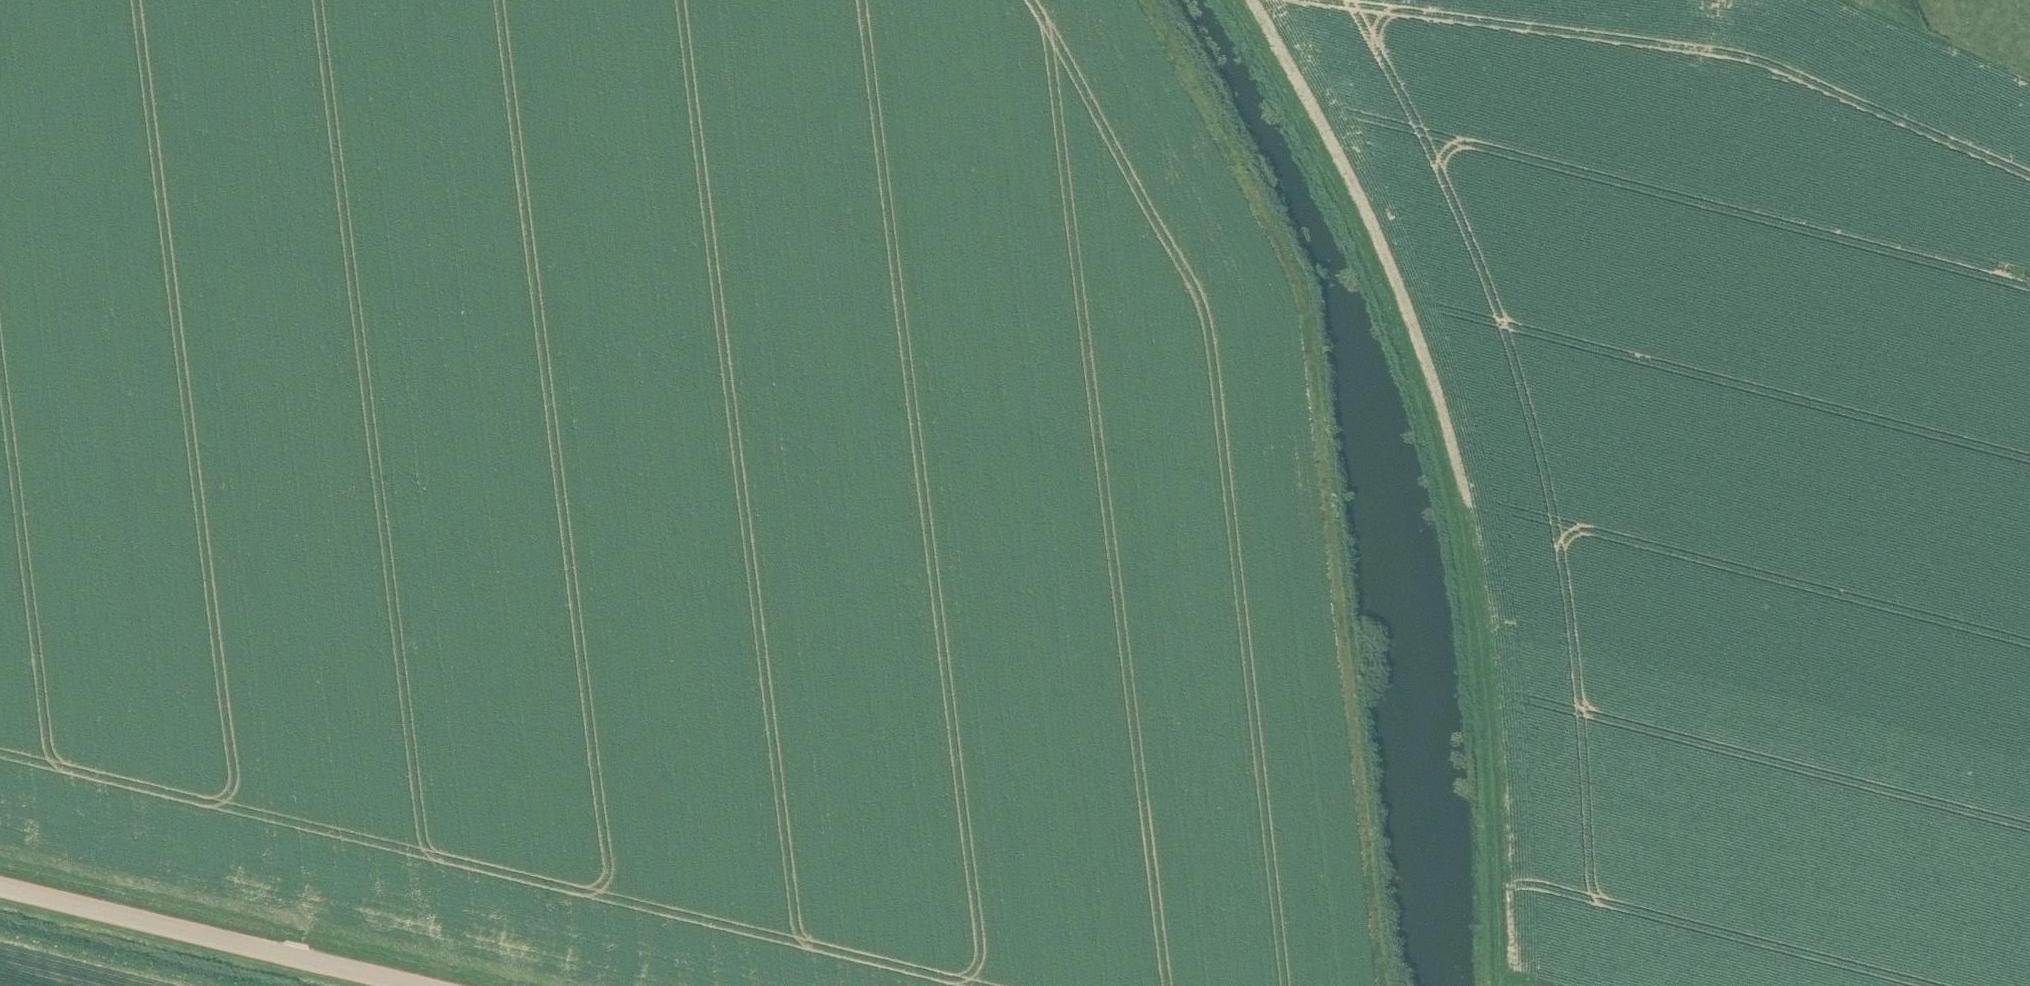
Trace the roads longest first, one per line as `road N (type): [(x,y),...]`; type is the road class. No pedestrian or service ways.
road 1 (unclassified): [(420,985),(0,886)]

